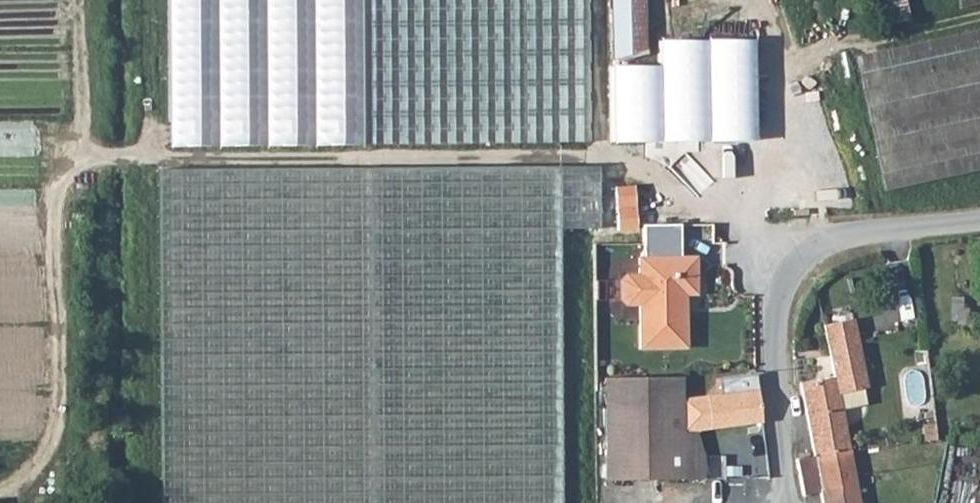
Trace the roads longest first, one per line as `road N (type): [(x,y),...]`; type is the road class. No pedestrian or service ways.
road 1 (track): [(786,275),(745,203),(686,202),(645,163),(605,154),(143,158)]
road 2 (residential): [(792,502),(776,397),(774,319),(786,275),(820,242),(853,231),(979,220)]
road 3 (track): [(0,497),(34,473),(60,436),(55,191),(67,171),(93,158)]
road 4 (track): [(979,15),(850,42),(783,66),(784,181),(745,203)]
road 5 (track): [(143,0),(143,158)]
road 6 (track): [(601,0),(605,154)]

